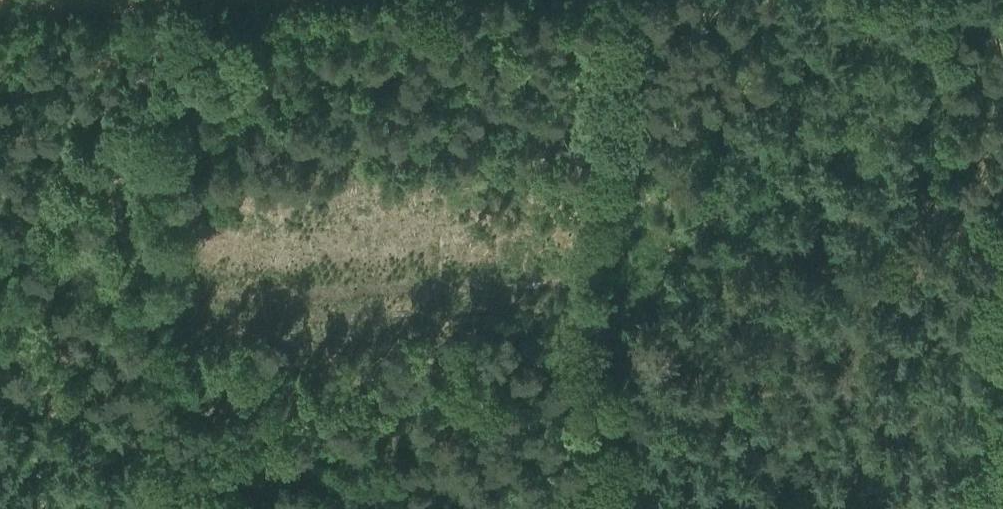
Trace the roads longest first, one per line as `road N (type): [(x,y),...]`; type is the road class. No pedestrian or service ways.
road 1 (track): [(631,0),(569,508)]

